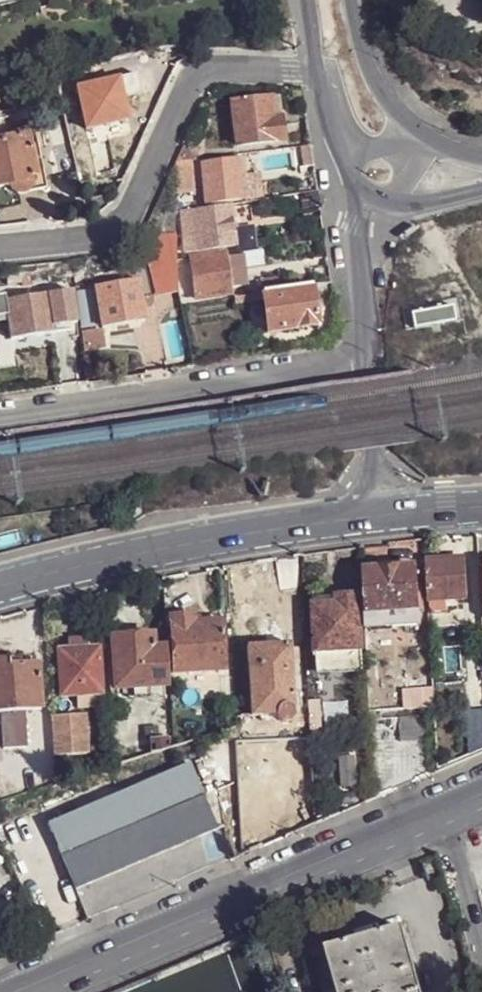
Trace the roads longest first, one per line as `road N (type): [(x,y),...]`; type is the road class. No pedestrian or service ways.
road 1 (secondary): [(481,796),(21,991)]
road 2 (unclassified): [(315,69),(205,77),(133,209),(112,230),(0,247)]
road 3 (secondary): [(0,588),(157,549),(385,513)]
road 4 (unclassified): [(363,358),(0,413)]
road 5 (unclassified): [(363,358),(385,513)]
road 6 (unclassified): [(363,204),(354,223),(363,358)]
road 7 (tertiary): [(419,129),(381,91),(353,0)]
road 8 (tertiary): [(315,69),(334,166),(350,195)]
road 9 (tertiary): [(363,204),(481,192)]

